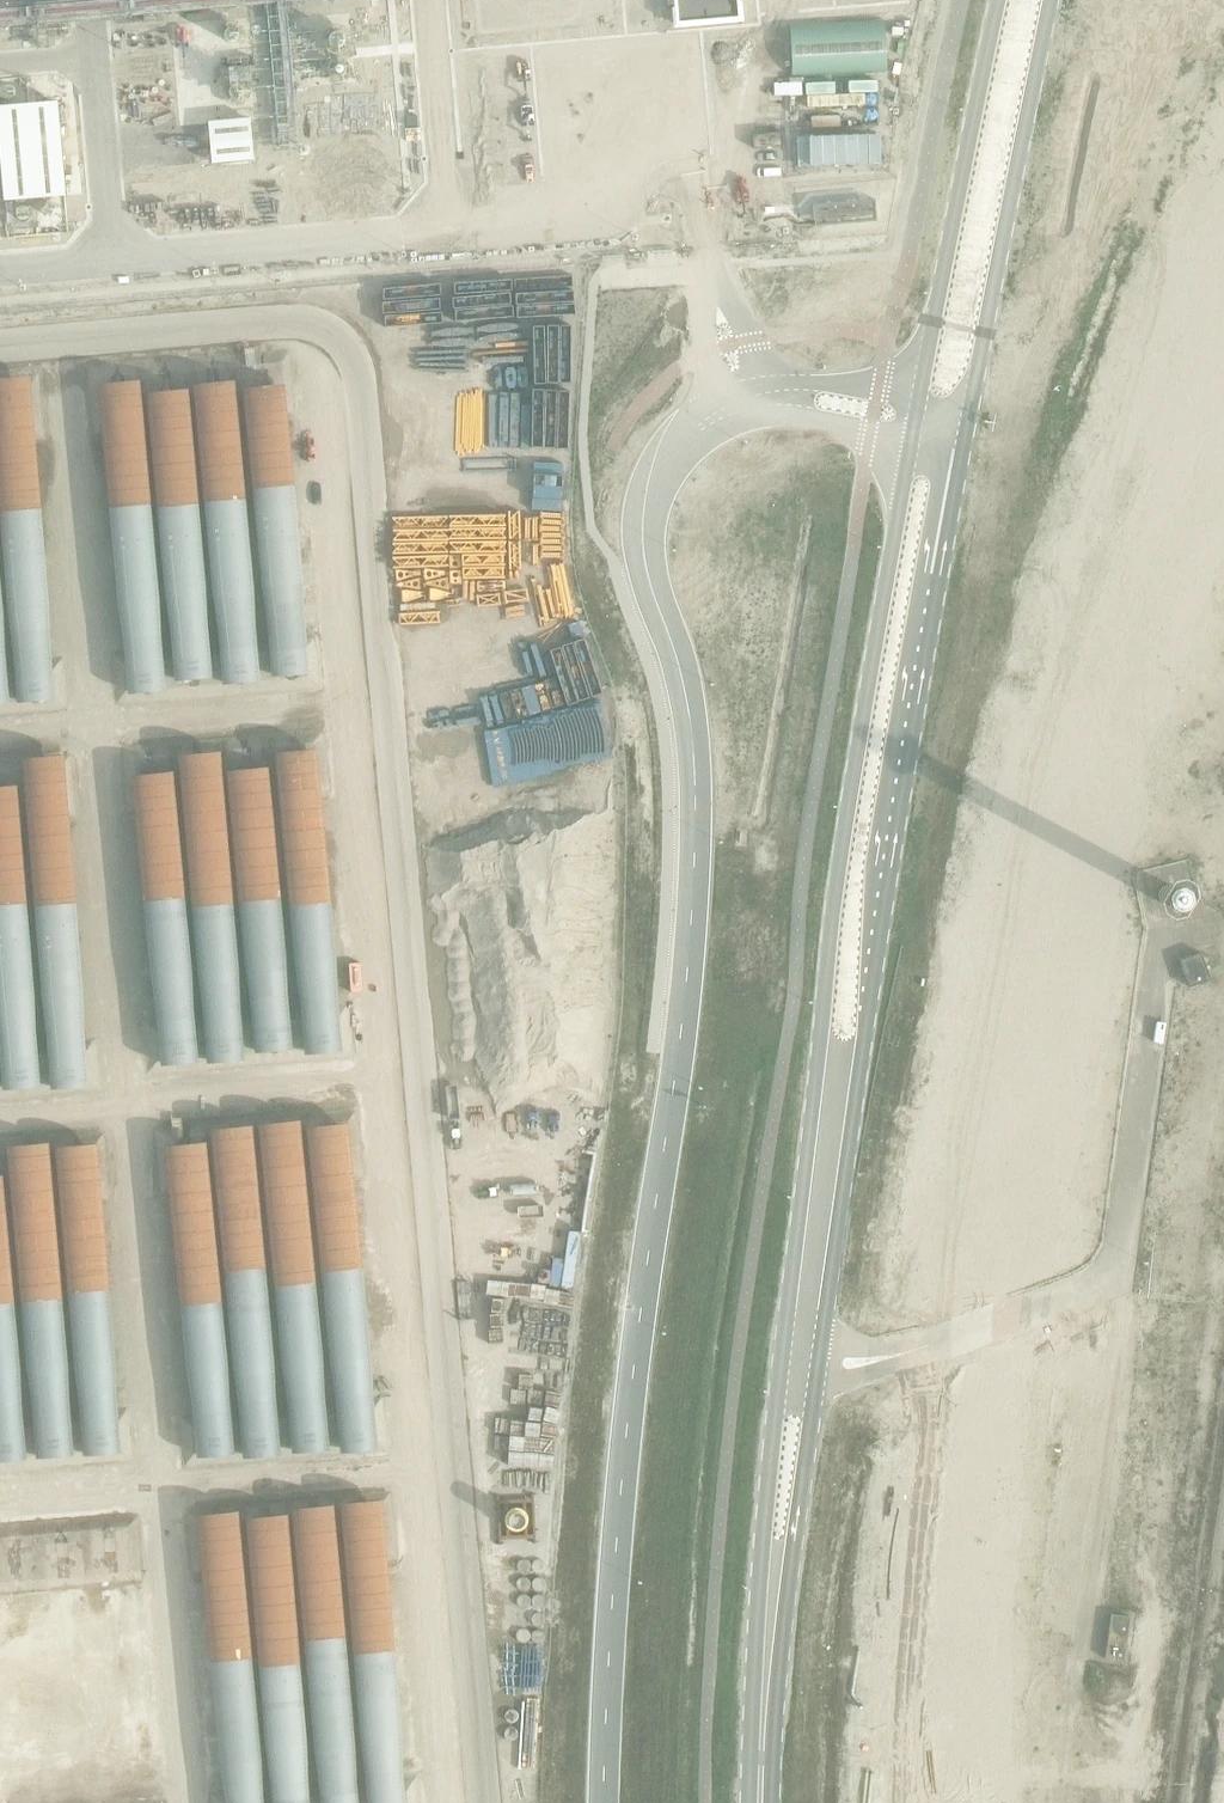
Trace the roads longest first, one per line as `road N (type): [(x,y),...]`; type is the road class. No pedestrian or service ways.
road 1 (secondary): [(832,1112),(864,1033),(882,886),(966,427)]
road 2 (secondary): [(760,1802),(783,1486),(832,1112)]
road 3 (secondary): [(913,440),(841,843),(824,1017),(832,1112)]
road 4 (unclassified): [(750,372),(672,452),(644,519),(642,554),(687,704),(694,801)]
road 5 (secondary): [(966,427),(1052,0)]
road 6 (secondary): [(997,0),(920,395)]
road 7 (unclassified): [(782,393),(811,418),(913,440)]
road 8 (unclassified): [(920,395),(828,383),(782,393)]

